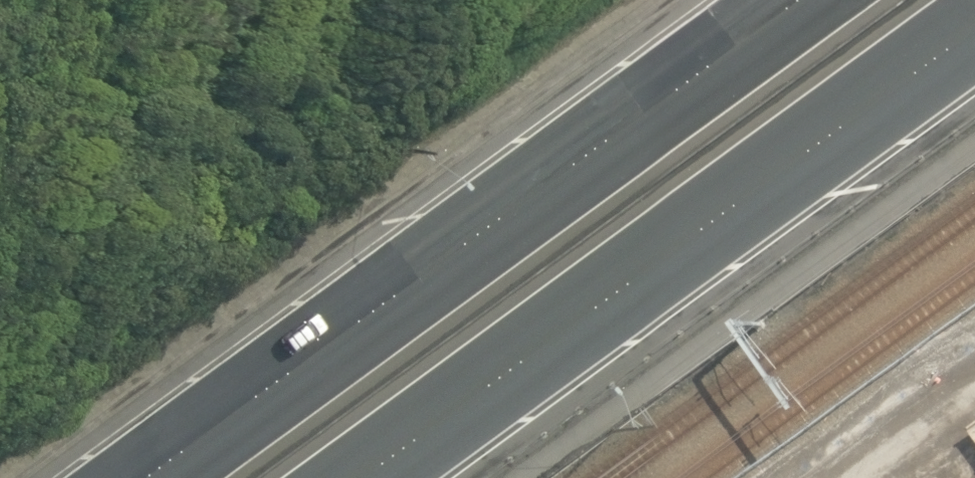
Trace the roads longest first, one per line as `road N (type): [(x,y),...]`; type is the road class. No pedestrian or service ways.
road 1 (trunk): [(170,477),(816,0)]
road 2 (trunk): [(974,65),(405,477)]

